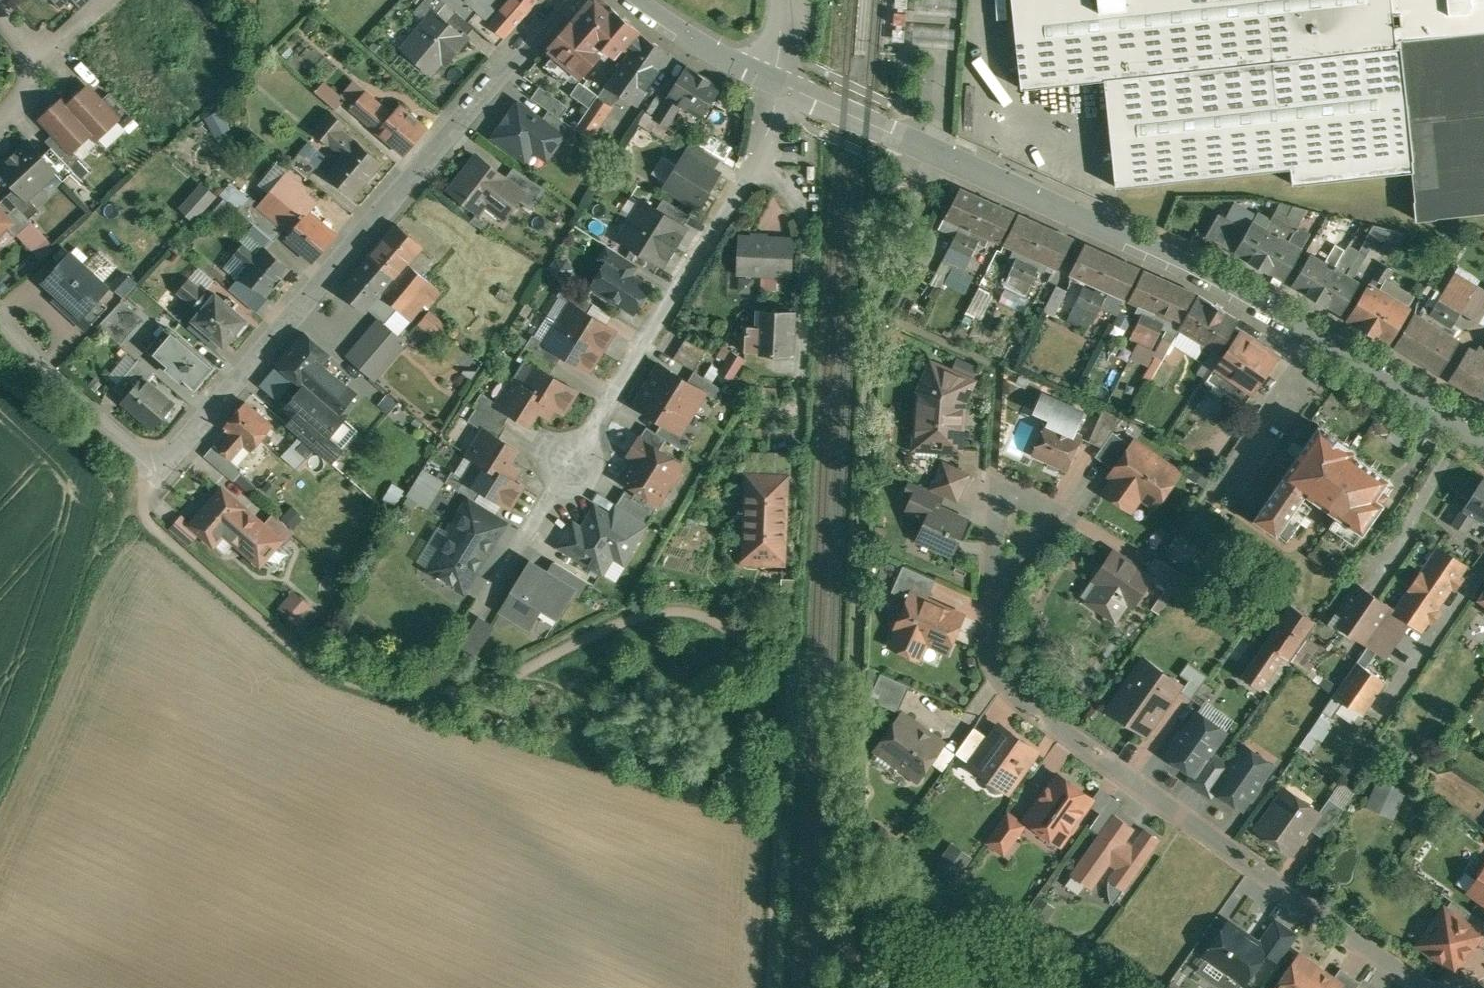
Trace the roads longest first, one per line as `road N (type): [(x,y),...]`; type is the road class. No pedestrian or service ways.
road 1 (residential): [(0,315),(153,472),(561,0)]
road 2 (residential): [(999,367),(989,622),(1009,689),(1427,987)]
road 3 (unclassified): [(775,80),(1231,287),(1483,434)]
road 4 (residential): [(775,80),(750,172),(567,466)]
road 5 (residential): [(640,0),(775,80)]

